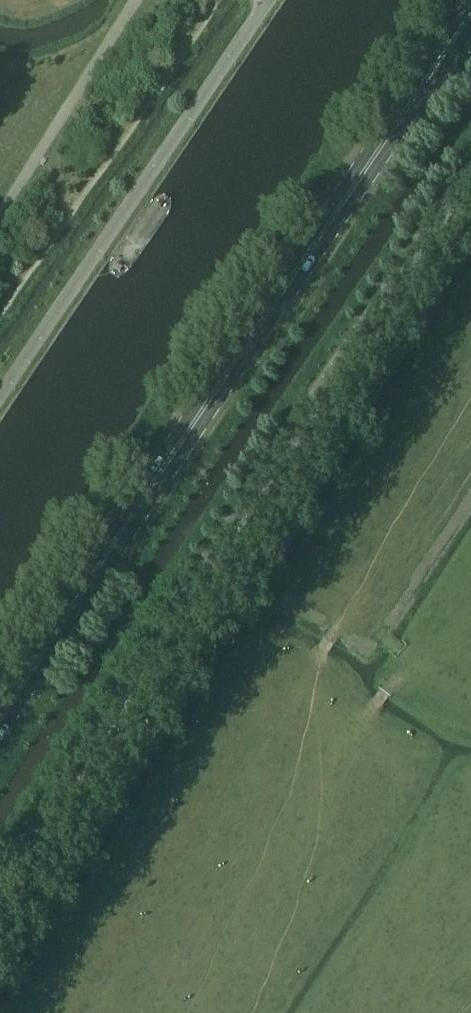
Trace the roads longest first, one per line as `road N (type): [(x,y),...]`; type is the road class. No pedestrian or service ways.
road 1 (unclassified): [(0,894),(470,166)]
road 2 (primary): [(0,721),(470,20)]
road 3 (unclassified): [(259,0),(0,397)]

